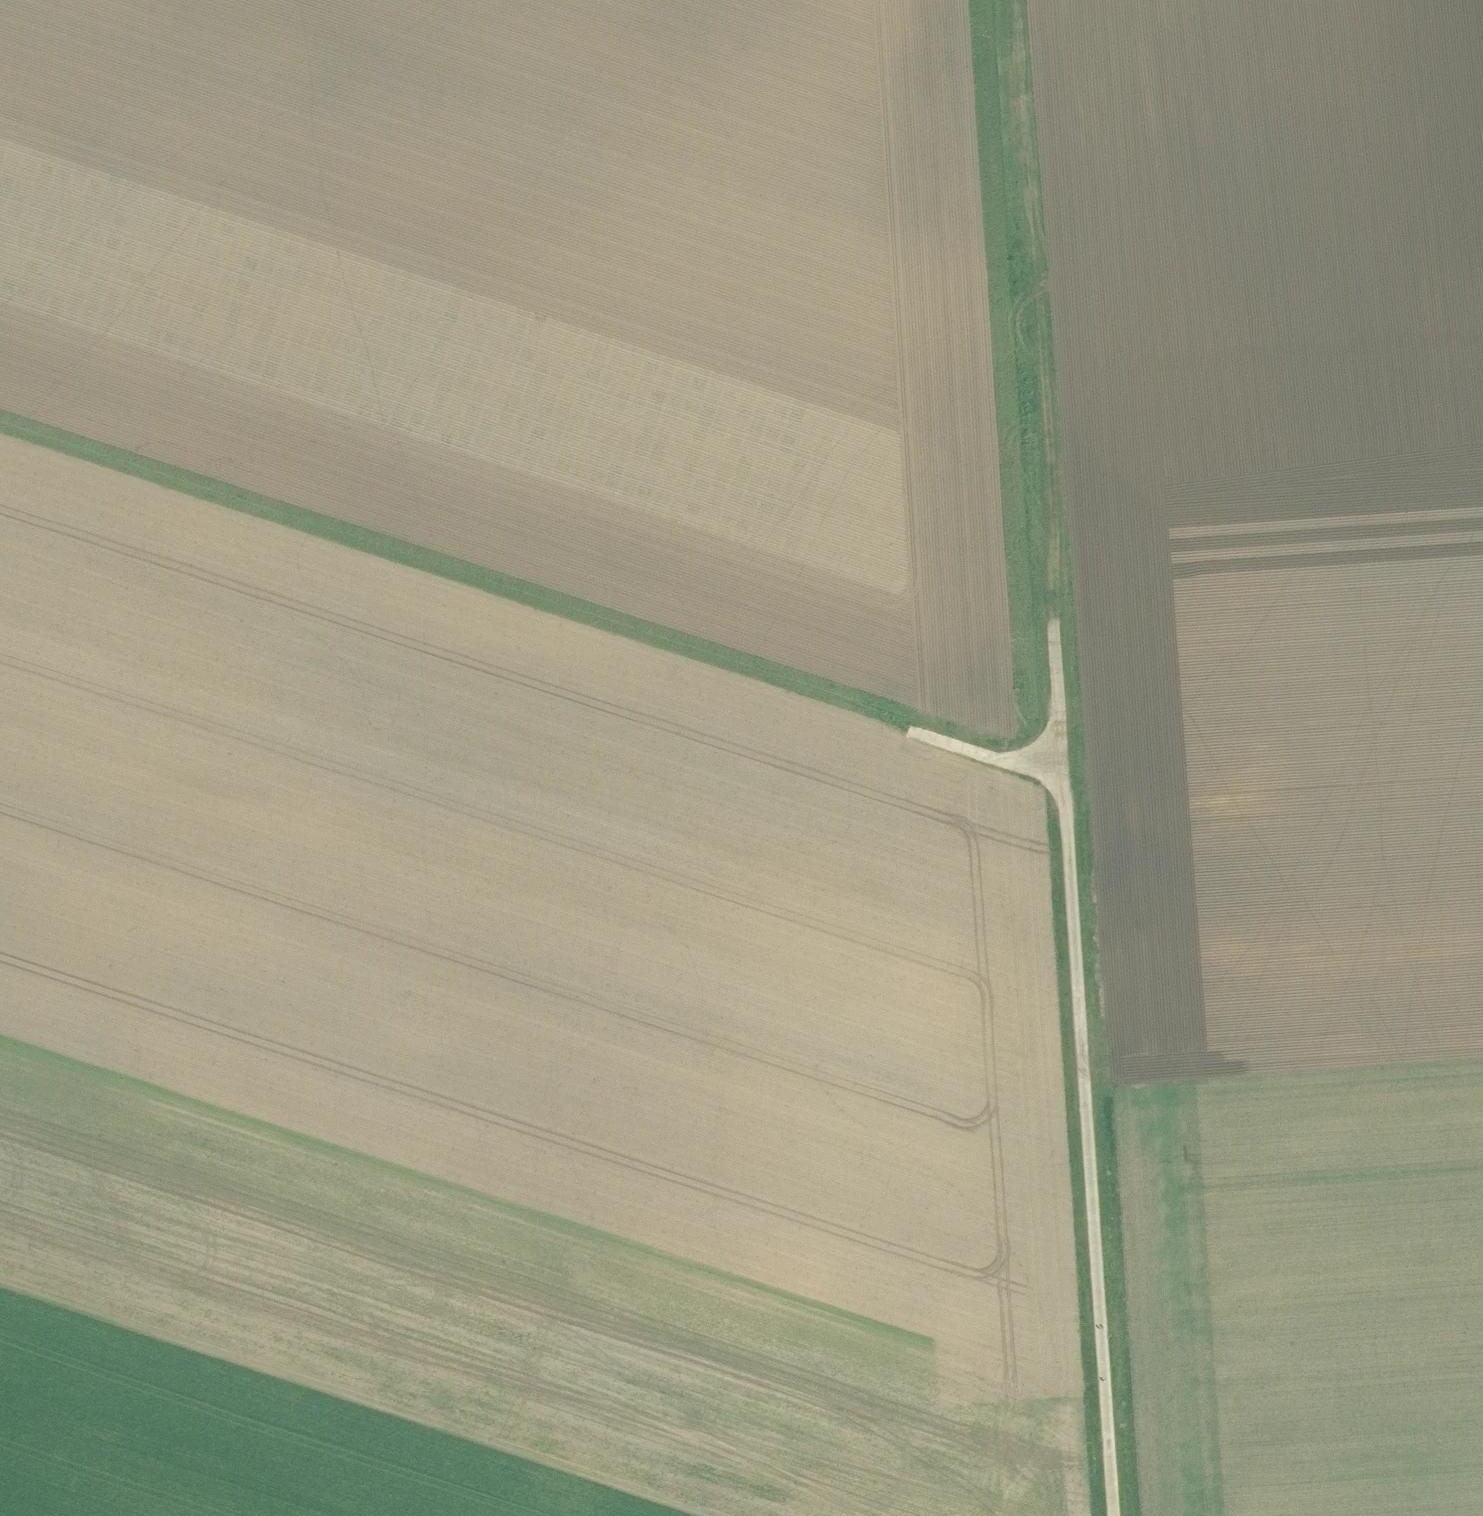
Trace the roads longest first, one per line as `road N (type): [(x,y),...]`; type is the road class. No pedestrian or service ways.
road 1 (unclassified): [(1113,1515),(1054,629)]
road 2 (track): [(1010,0),(1054,629)]
road 3 (track): [(907,731),(1014,764),(1063,764)]

